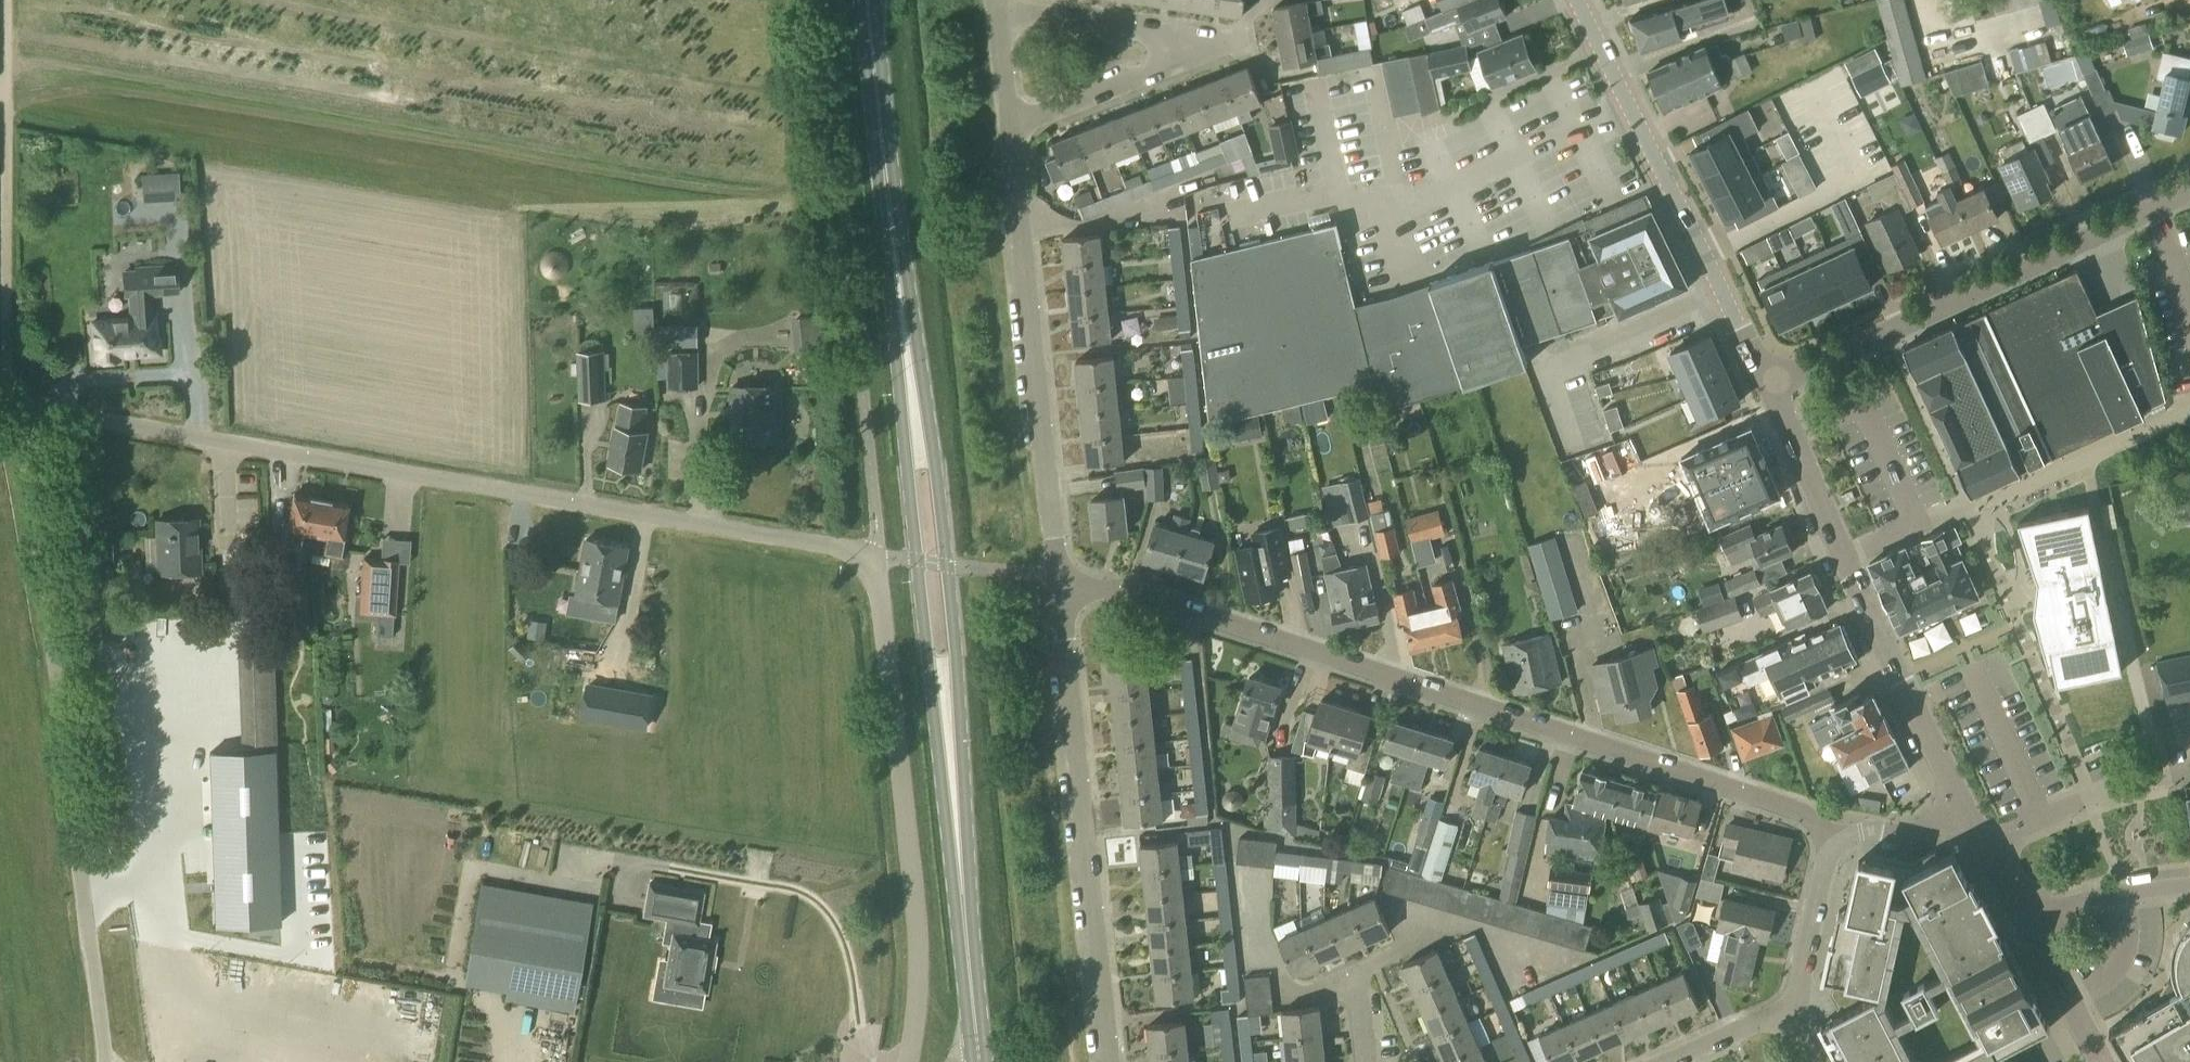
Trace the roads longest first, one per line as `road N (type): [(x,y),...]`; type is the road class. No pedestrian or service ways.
road 1 (unclassified): [(876,557),(20,404)]
road 2 (residential): [(1831,824),(1112,588),(1059,580)]
road 3 (primary): [(968,957),(955,653),(930,434),(887,178)]
road 4 (primary): [(887,178),(902,428),(968,957)]
road 5 (unclassified): [(107,1061),(20,404)]
road 6 (unclassified): [(876,557),(920,954),(907,1061)]
road 7 (residential): [(1109,1061),(1059,580)]
road 8 (tertiary): [(1970,818),(1778,411),(1777,383)]
road 9 (residential): [(997,8),(1228,43),(1011,124)]
road 10 (residential): [(1059,580),(1011,124)]
road 11 (residential): [(1777,383),(2189,191)]
road 12 (tertiary): [(1577,0),(1754,364),(1777,383)]
road 13 (unclassified): [(7,399),(10,0)]
road 14 (residential): [(1983,842),(2118,785),(2189,778)]
road 15 (residential): [(1357,982),(1300,995),(1285,987),(1249,931),(1247,877)]
road 16 (residential): [(1796,1006),(1831,824)]
road 17 (primary): [(887,178),(870,0)]
road 18 (tertiary): [(2189,886),(2065,904),(2026,918)]
road 19 (tertiary): [(2105,1061),(2026,918)]
road 20 (residential): [(1970,818),(1916,836),(1831,824)]
road 21 (residential): [(1668,1061),(1796,1006)]

